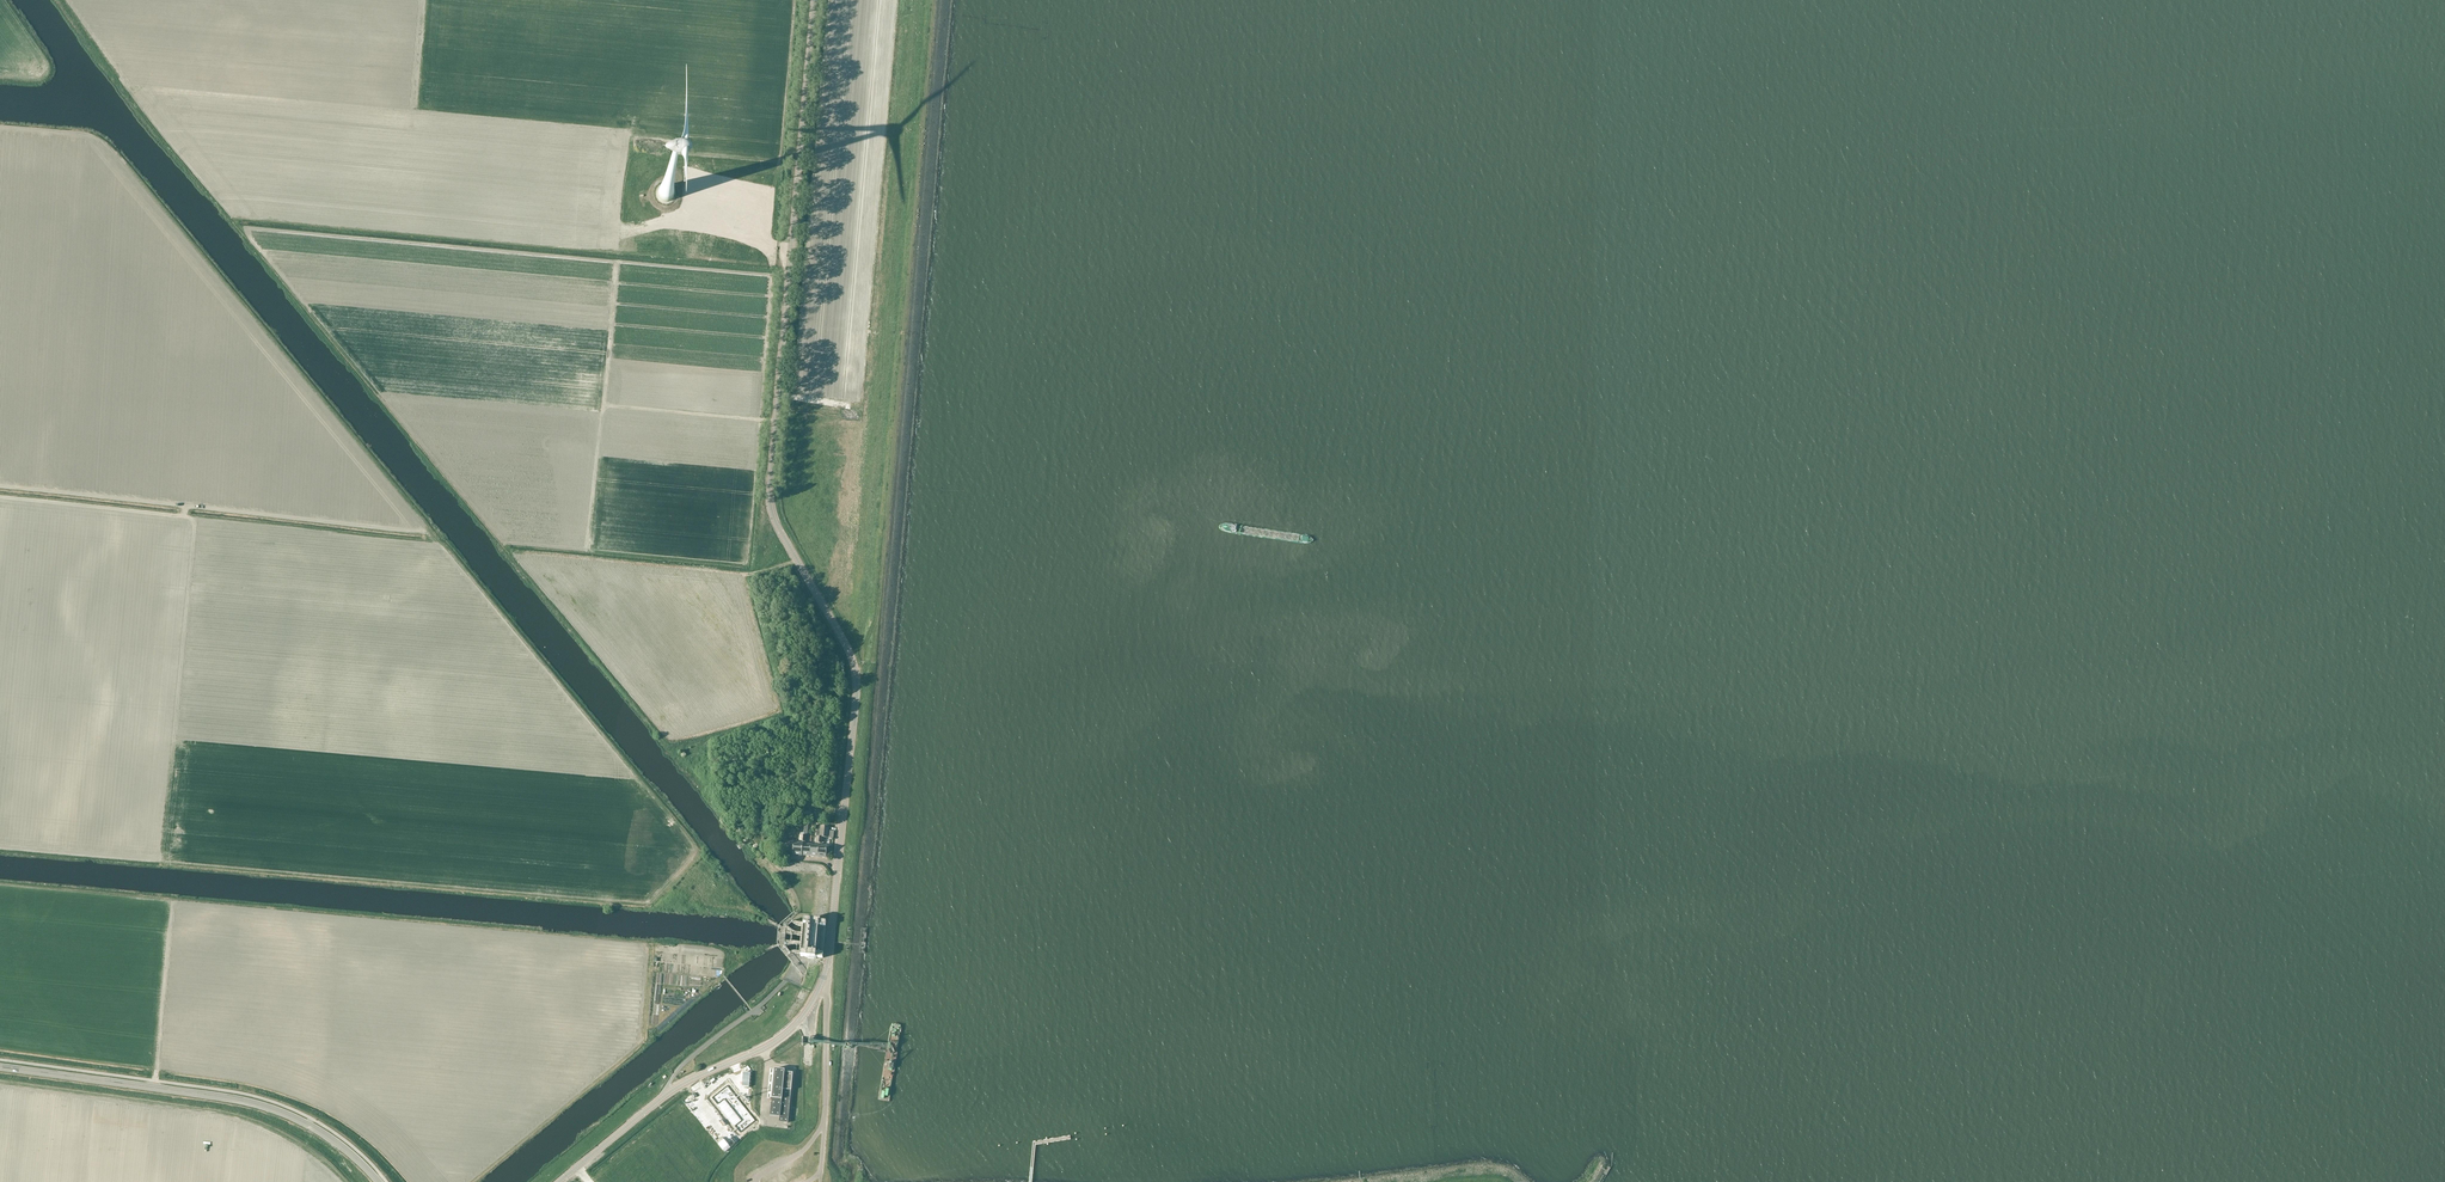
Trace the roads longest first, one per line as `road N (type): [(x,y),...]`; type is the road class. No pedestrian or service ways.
road 1 (tertiary): [(825,979),(855,675),(770,511),(816,0)]
road 2 (primary): [(378,1181),(330,1139),(261,1106),(0,1067)]
road 3 (tertiary): [(559,1181),(664,1095),(778,1040),(809,1010),(825,979)]
road 4 (unclassified): [(821,1173),(825,979)]

